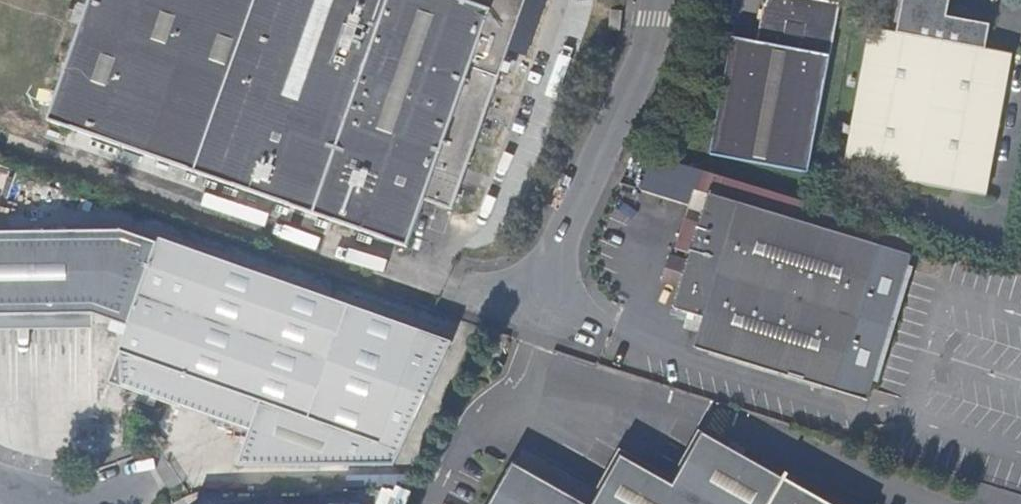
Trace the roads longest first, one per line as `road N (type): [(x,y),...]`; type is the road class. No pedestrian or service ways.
road 1 (unclassified): [(548,280),(656,0)]

